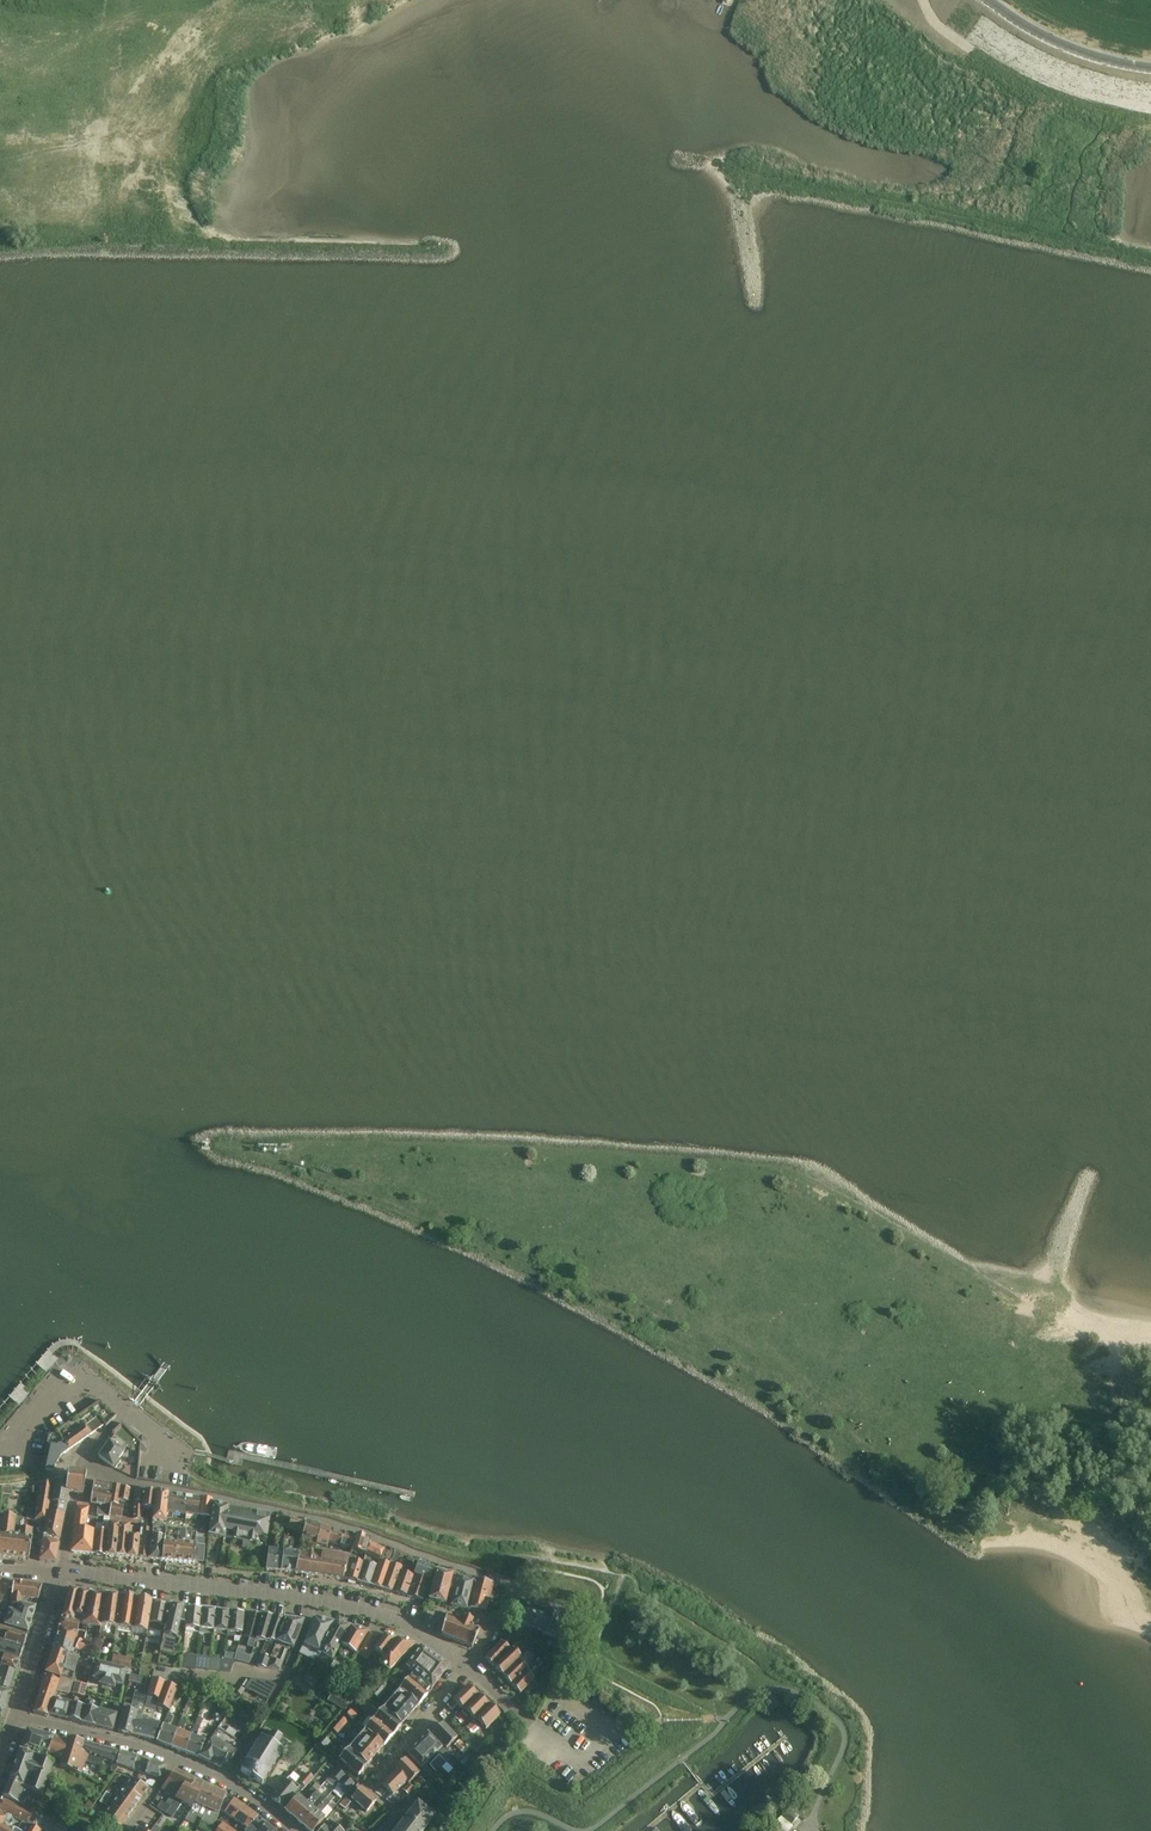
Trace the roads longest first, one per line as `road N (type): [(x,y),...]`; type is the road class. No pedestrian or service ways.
road 1 (residential): [(315,1601),(57,1574)]
road 2 (residential): [(223,1777),(286,1679),(315,1601)]
road 3 (residential): [(57,1574),(79,1464),(130,1412)]
road 4 (unclassified): [(1150,67),(1075,49),(987,0)]
road 5 (unclassified): [(0,1448),(66,1381),(97,1382),(130,1412)]
road 6 (residential): [(466,1665),(405,1624),(315,1601)]
road 7 (tertiary): [(15,1715),(174,1758)]
road 8 (track): [(435,1830),(482,1769),(537,1725)]
road 9 (residential): [(374,1780),(466,1665)]
road 10 (residential): [(15,1715),(57,1574)]

